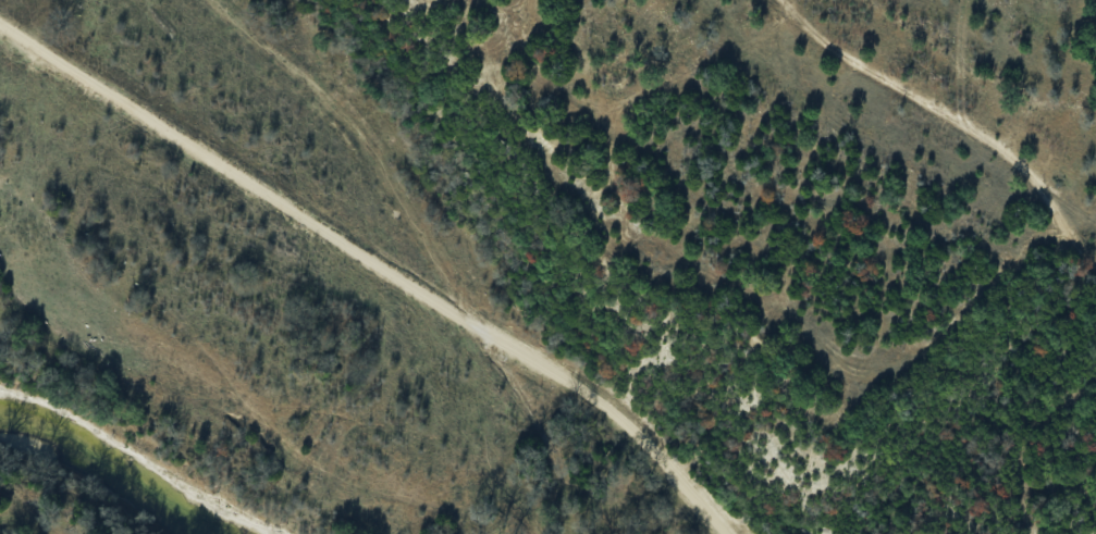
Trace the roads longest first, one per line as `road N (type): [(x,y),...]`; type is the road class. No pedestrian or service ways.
road 1 (track): [(719,533),(591,401),(0,18)]

